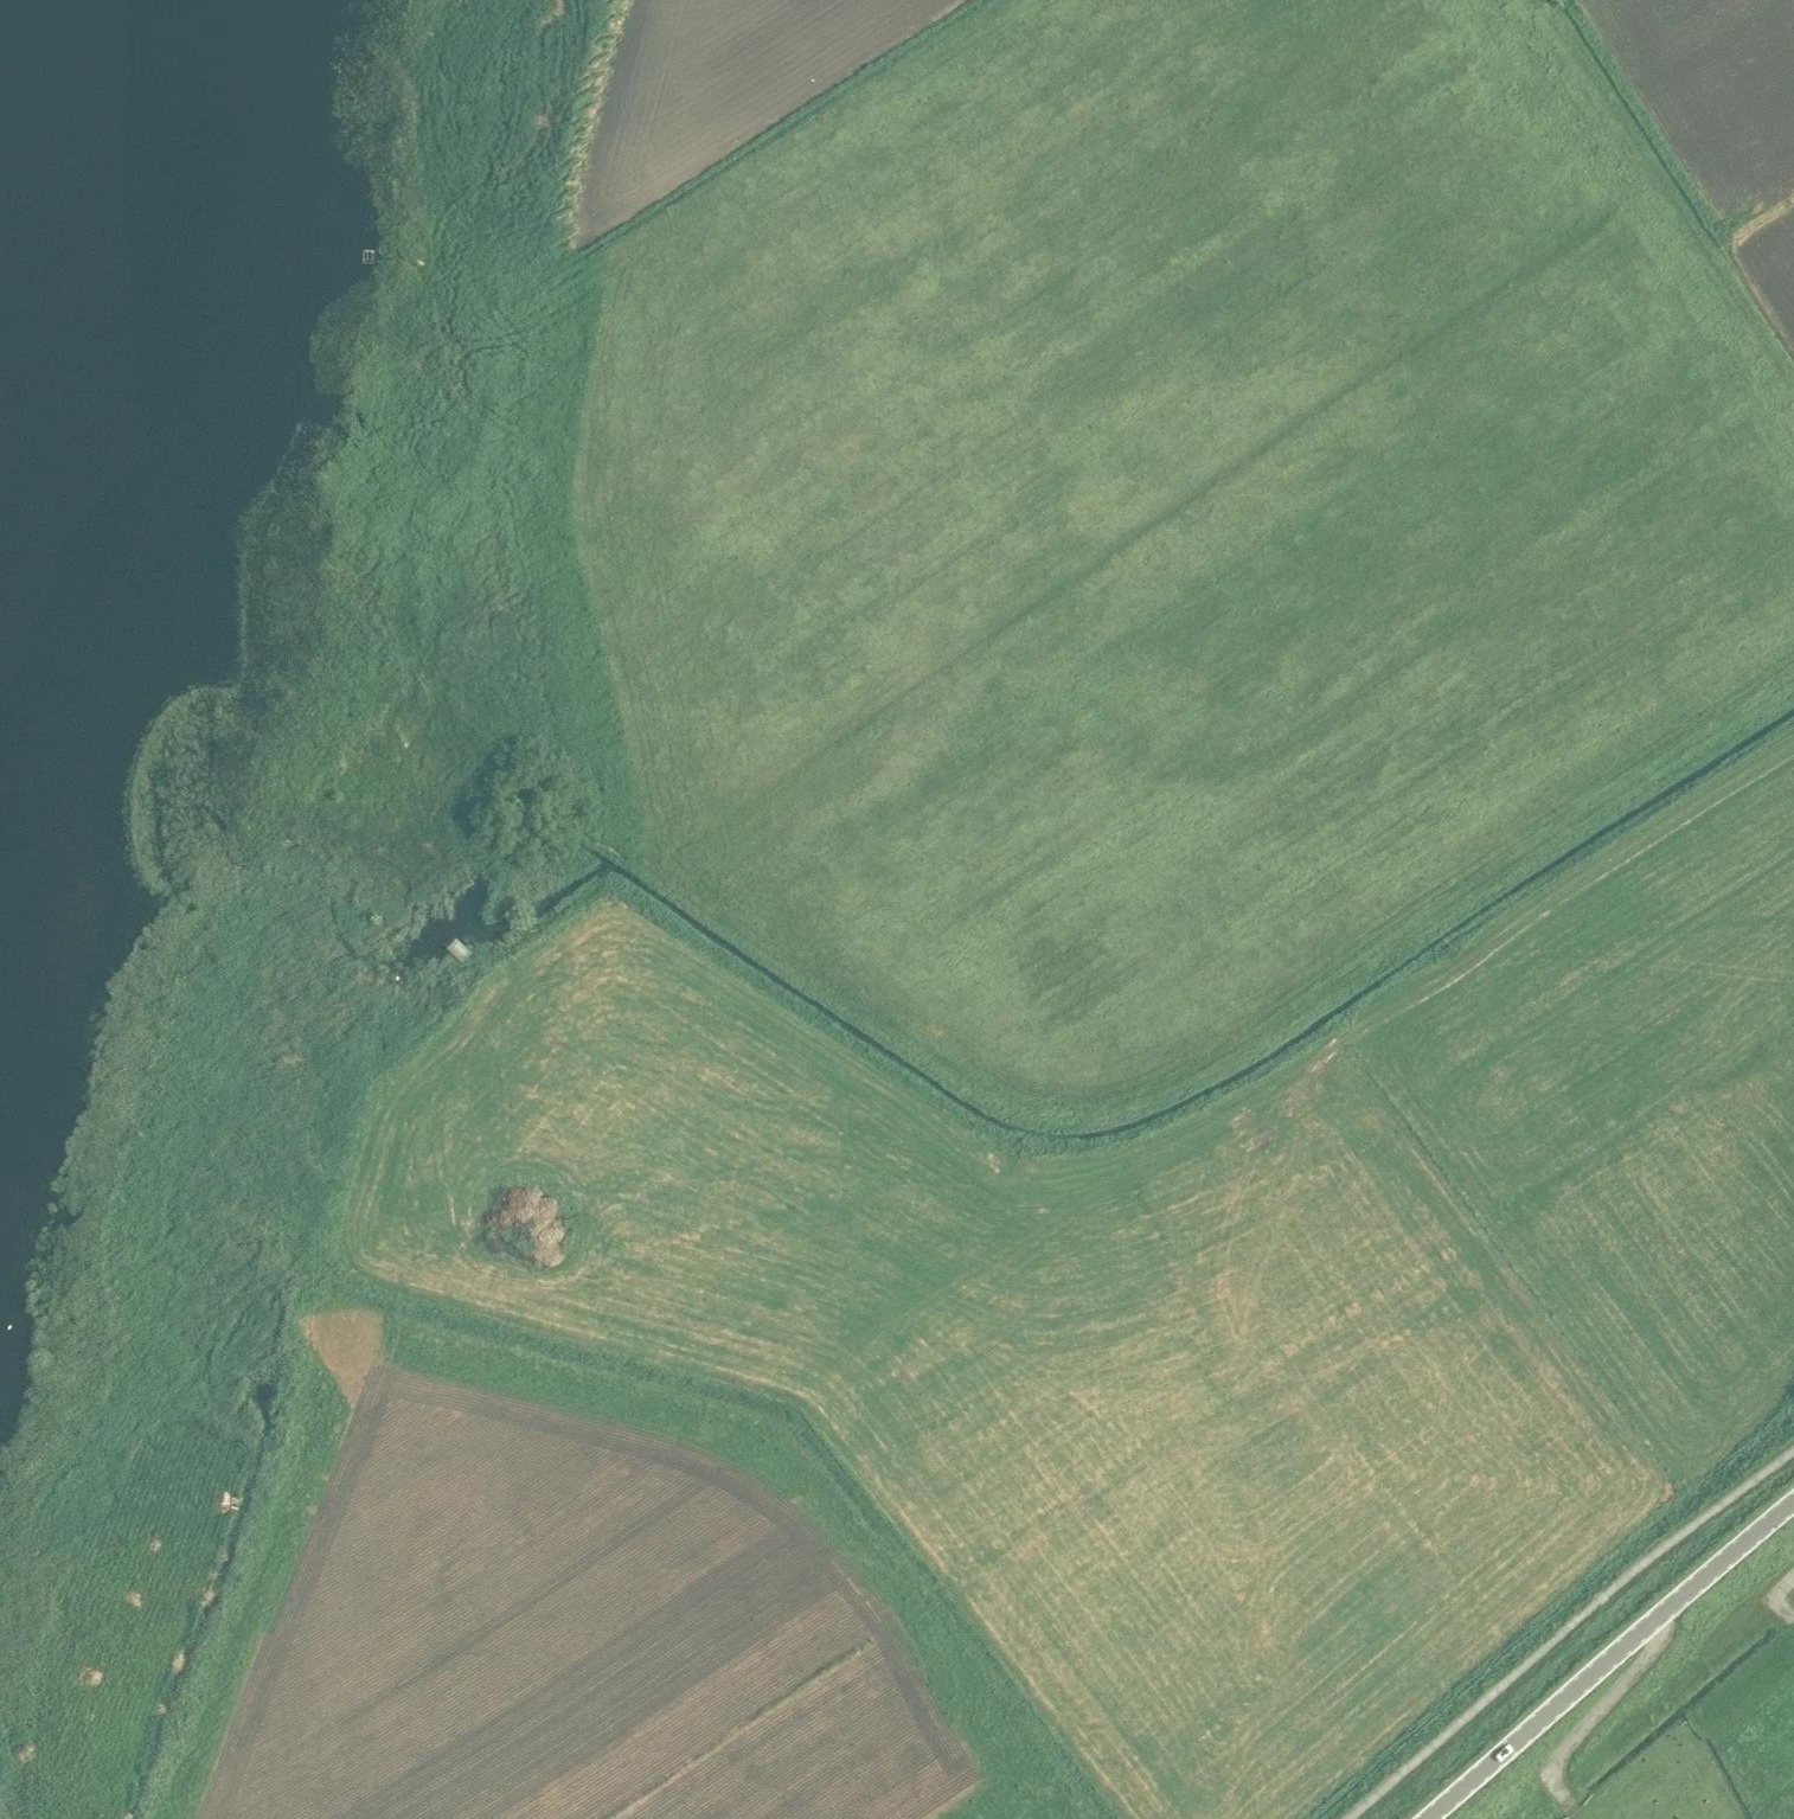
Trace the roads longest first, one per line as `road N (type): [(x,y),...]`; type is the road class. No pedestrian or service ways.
road 1 (unclassified): [(1426,1818),(1793,1502)]

